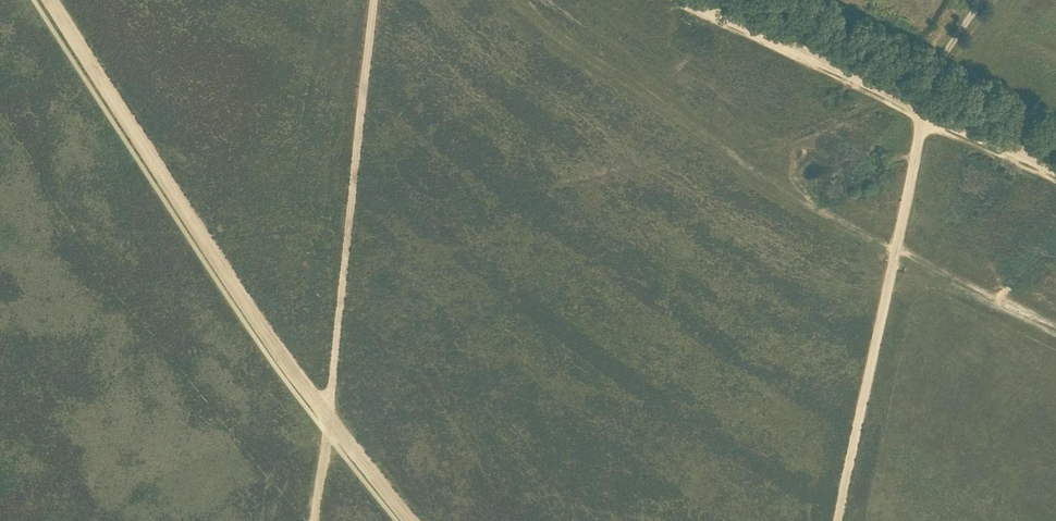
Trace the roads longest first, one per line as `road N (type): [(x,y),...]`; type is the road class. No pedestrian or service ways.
road 1 (track): [(51,0),(328,418)]
road 2 (track): [(375,0),(328,418)]
road 3 (track): [(840,520),(922,110)]
road 4 (track): [(691,0),(922,110)]
road 5 (track): [(922,110),(1055,170)]
road 6 (track): [(328,418),(410,520)]
road 7 (track): [(922,110),(919,96),(983,0)]

